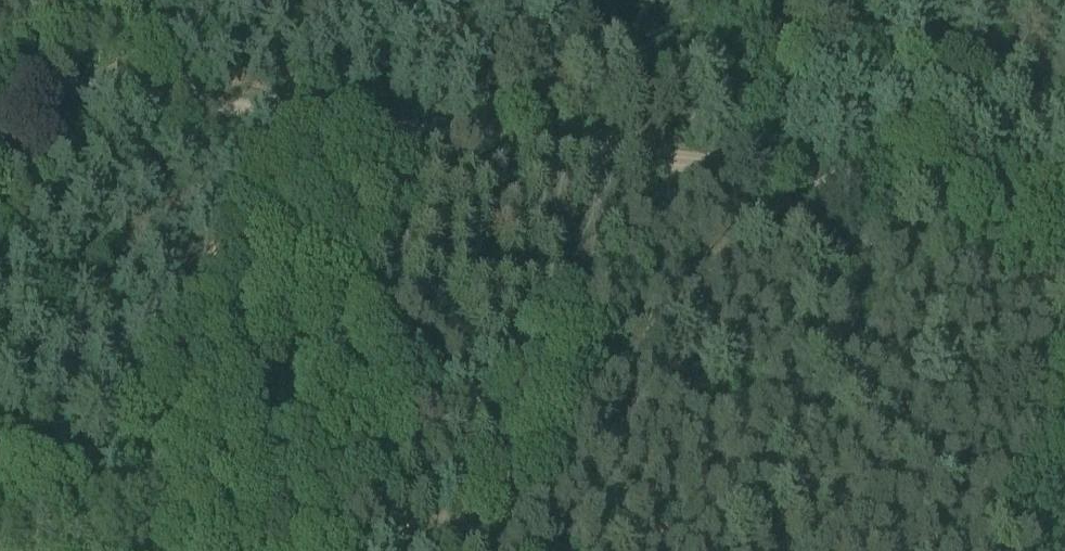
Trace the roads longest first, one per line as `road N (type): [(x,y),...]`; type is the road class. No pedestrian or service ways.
road 1 (track): [(1064,214),(0,81)]
road 2 (track): [(278,0),(177,49),(126,93),(107,94)]
road 3 (track): [(107,94),(0,244)]

